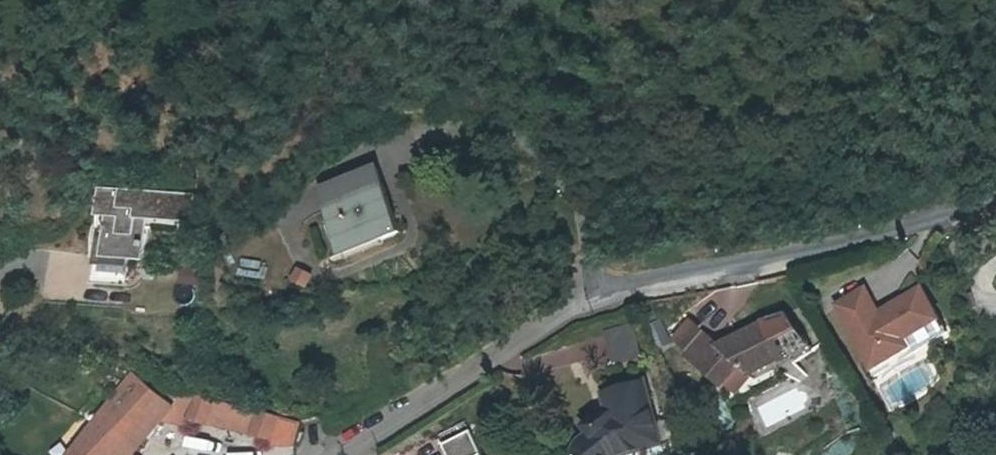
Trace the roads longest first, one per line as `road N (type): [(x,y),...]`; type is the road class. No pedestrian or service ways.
road 1 (residential): [(338,454),(607,288),(995,206)]

